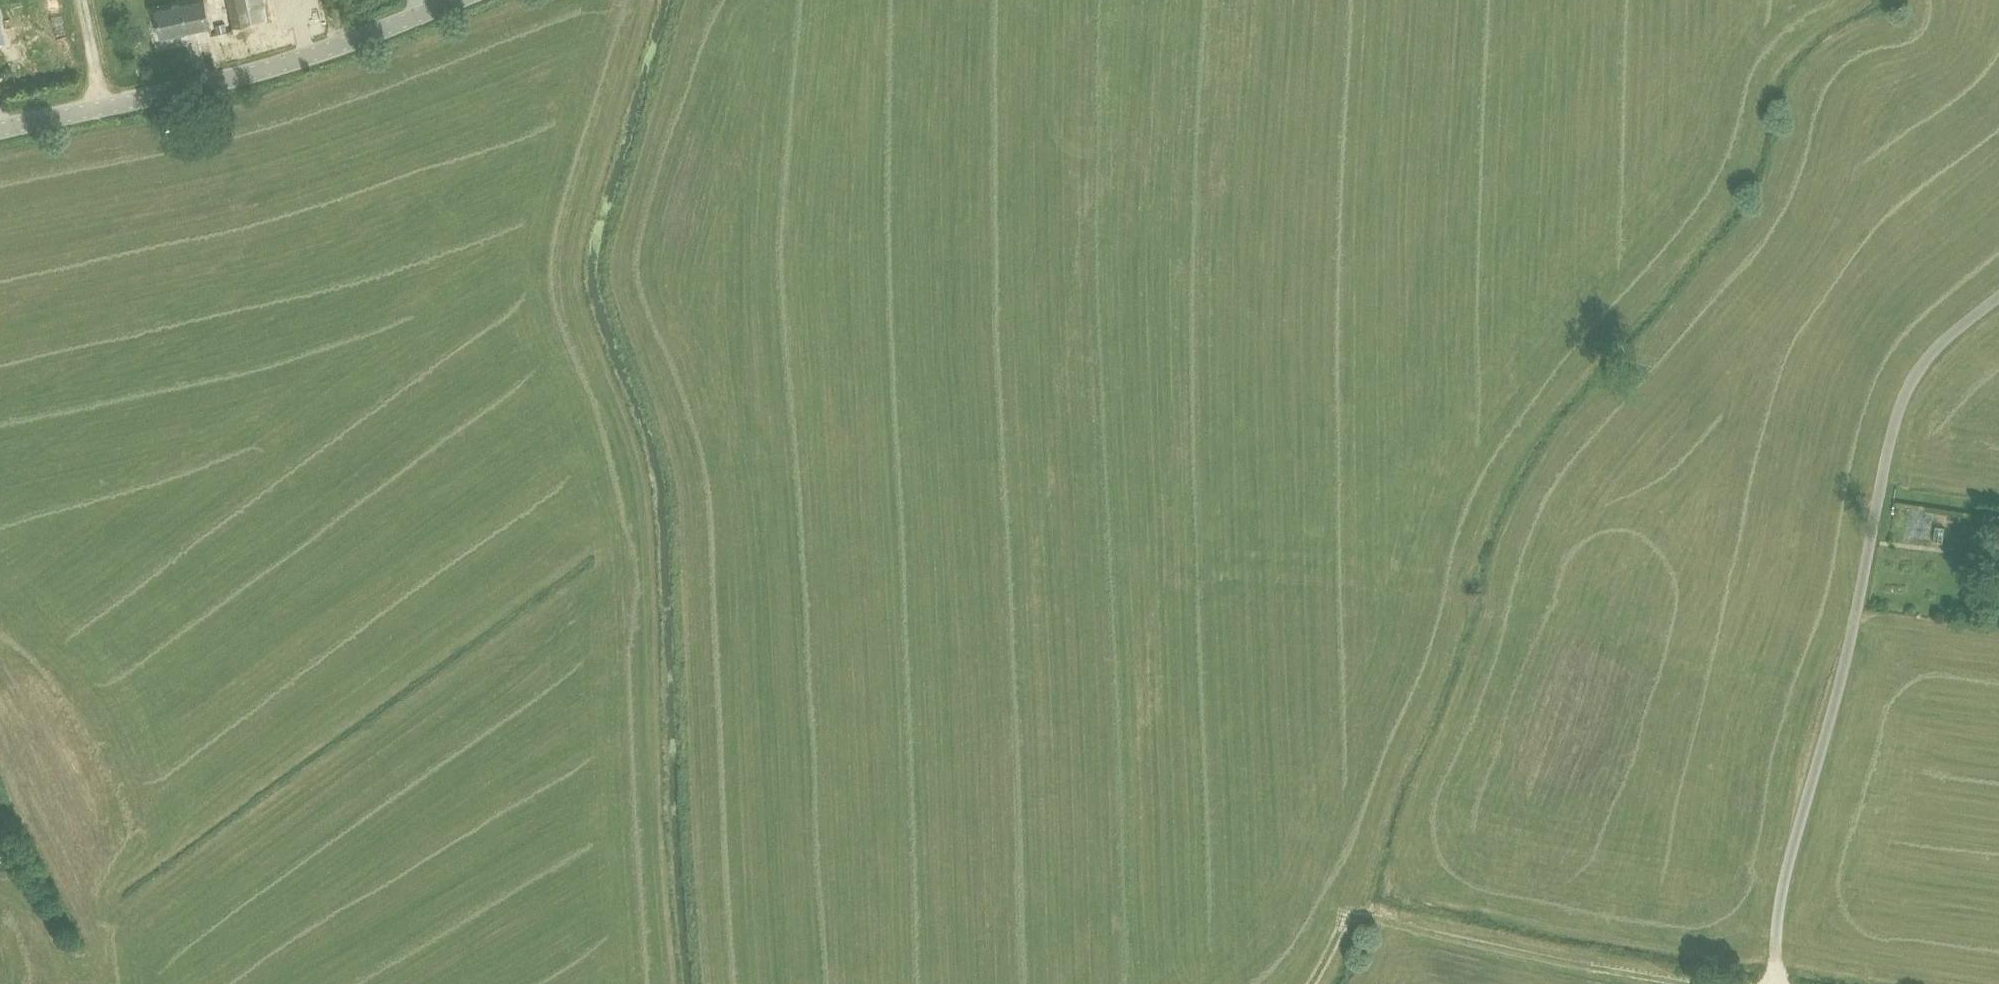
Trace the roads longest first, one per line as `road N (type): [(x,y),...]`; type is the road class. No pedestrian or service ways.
road 1 (residential): [(0,130),(223,83),(455,0)]
road 2 (track): [(1310,983),(1352,914),(1372,914),(1441,936),(1693,983)]

